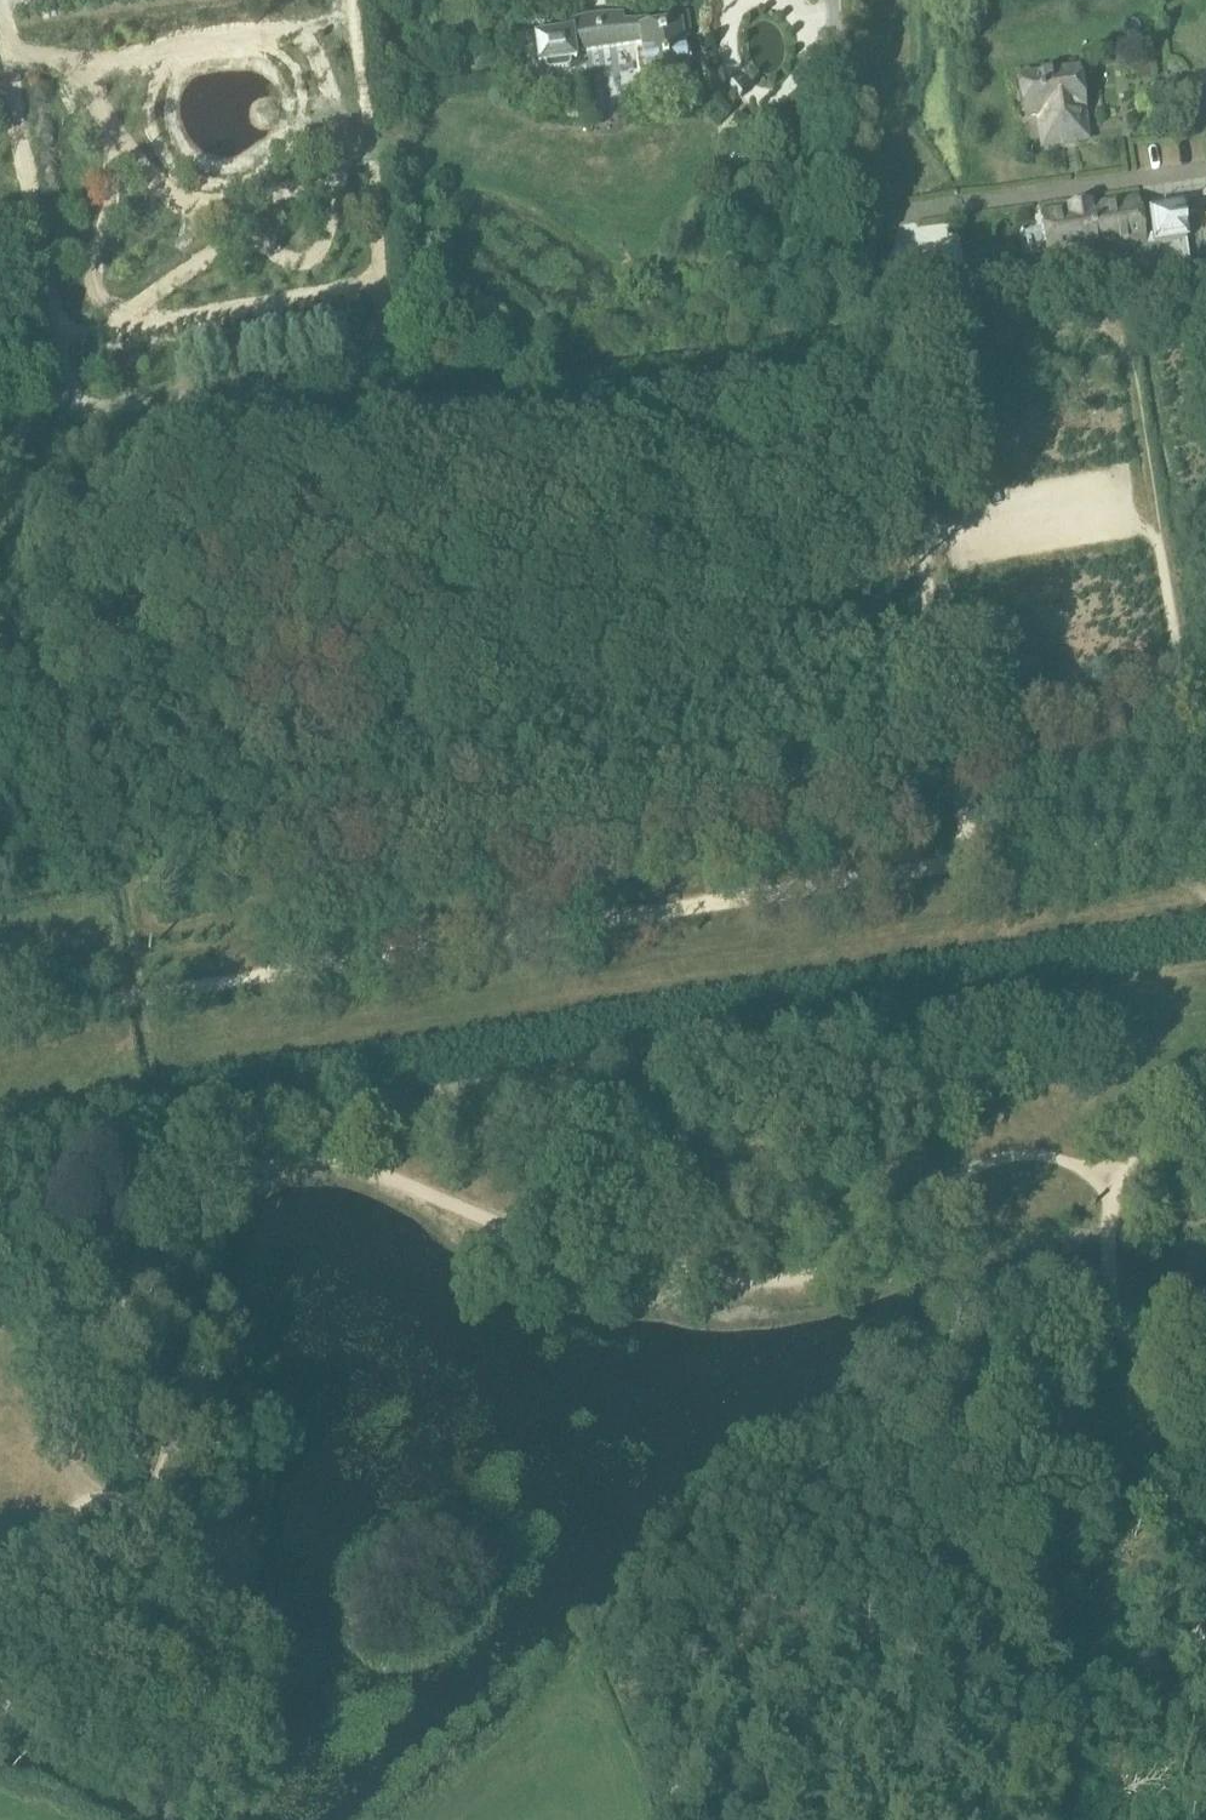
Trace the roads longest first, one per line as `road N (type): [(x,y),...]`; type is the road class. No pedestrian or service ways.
road 1 (track): [(965,860),(0,1022)]
road 2 (track): [(880,328),(1124,306),(1205,800)]
road 3 (unclassified): [(833,0),(924,599)]
road 4 (track): [(1205,1056),(1157,1099),(1109,1179),(1114,1306),(1129,1339),(1205,1377)]
road 5 (track): [(965,860),(1205,817)]
road 6 (track): [(1129,1819),(1116,1670)]
road 7 (track): [(1205,1509),(1188,1566),(1190,1610),(1205,1639)]

